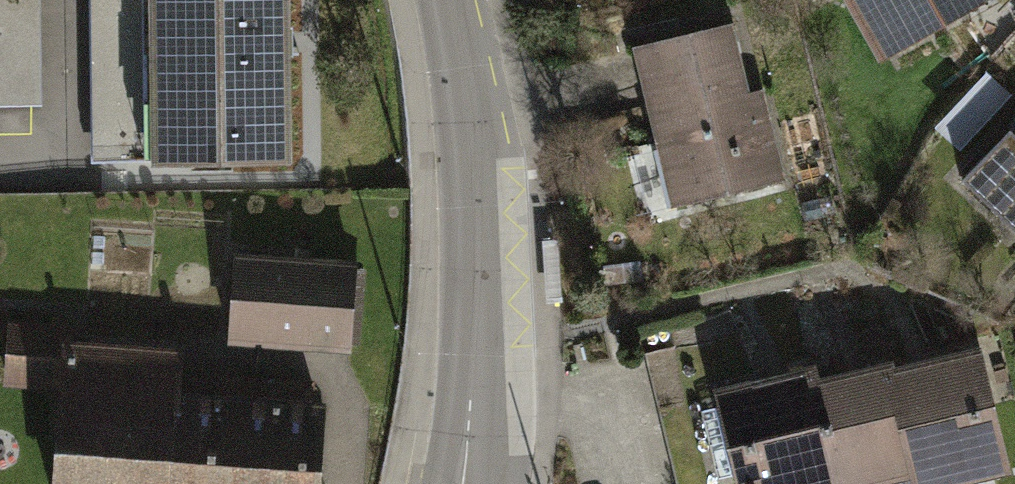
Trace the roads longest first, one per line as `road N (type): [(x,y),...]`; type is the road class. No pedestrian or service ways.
road 1 (tertiary): [(465,483),(473,173),(445,0)]

